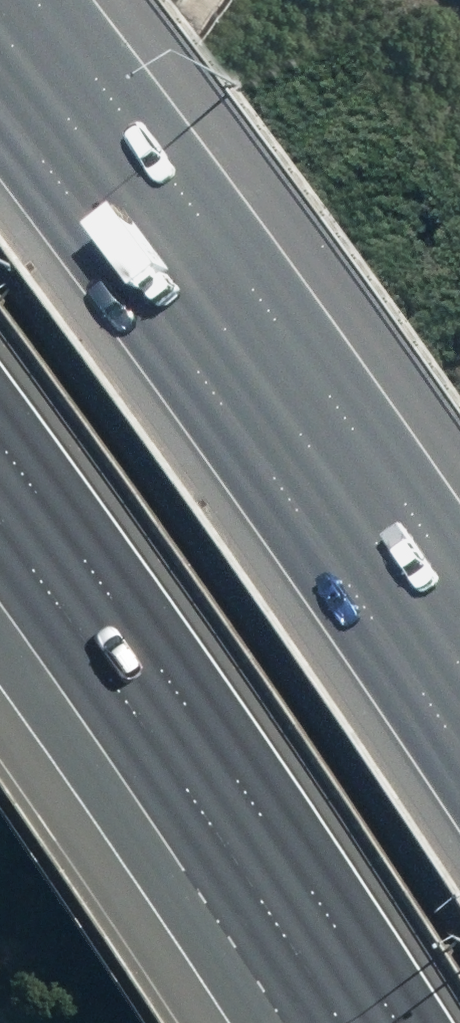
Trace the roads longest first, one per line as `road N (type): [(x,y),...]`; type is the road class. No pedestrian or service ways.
road 1 (motorway): [(0,100),(145,286),(459,741)]
road 2 (motorway): [(395,1022),(293,859),(0,441)]

